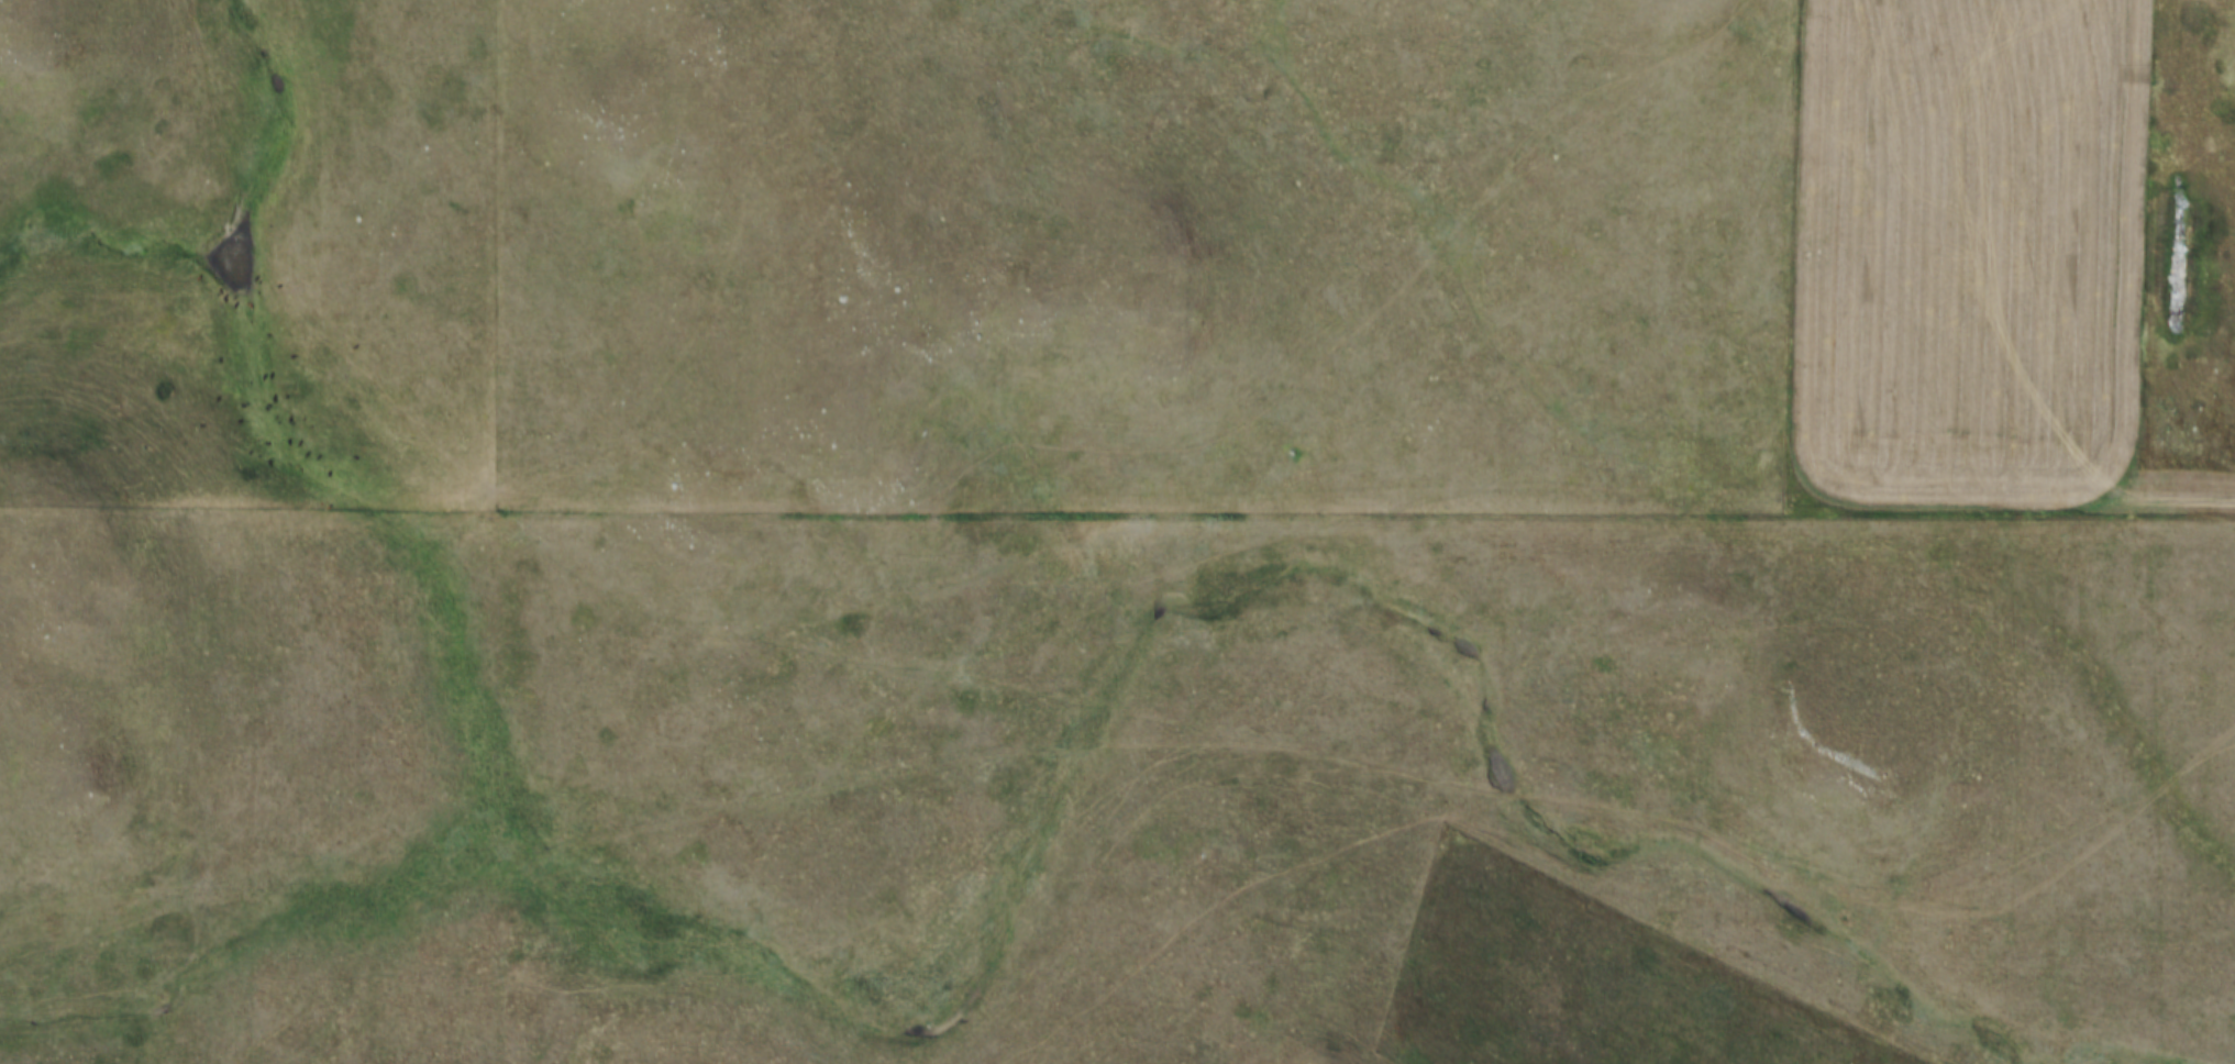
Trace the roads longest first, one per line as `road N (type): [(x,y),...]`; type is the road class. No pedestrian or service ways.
road 1 (track): [(2234,498),(1770,511),(0,502)]
road 2 (track): [(497,508),(501,0)]

